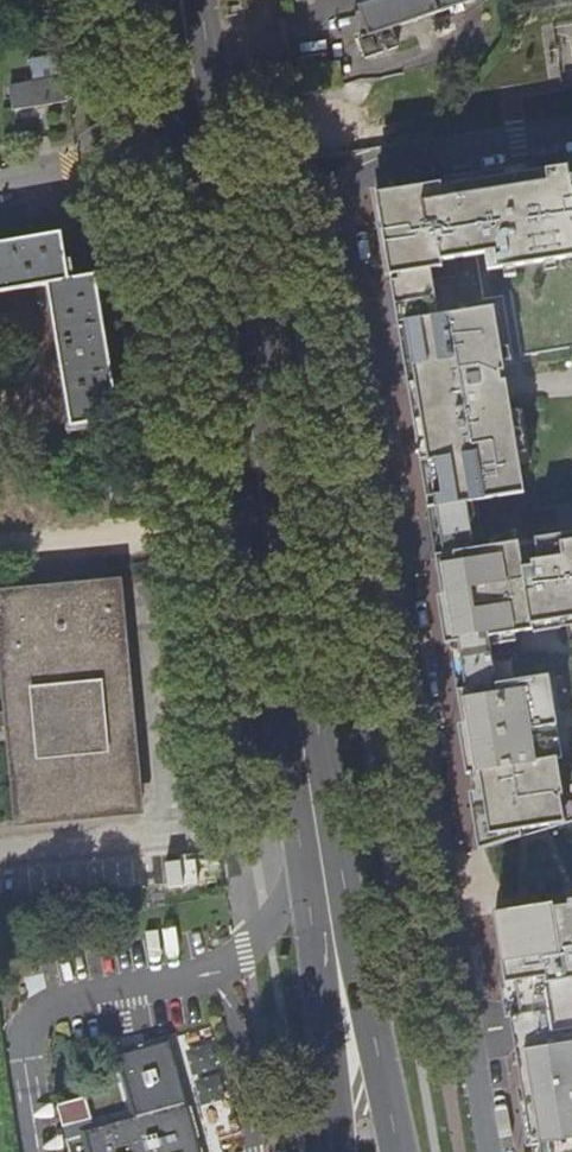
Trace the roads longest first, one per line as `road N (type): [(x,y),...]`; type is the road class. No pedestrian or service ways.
road 1 (primary): [(394,1151),(350,932),(208,0)]
road 2 (primary): [(159,0),(303,855),(340,1151)]
road 3 (residential): [(334,176),(571,133)]

